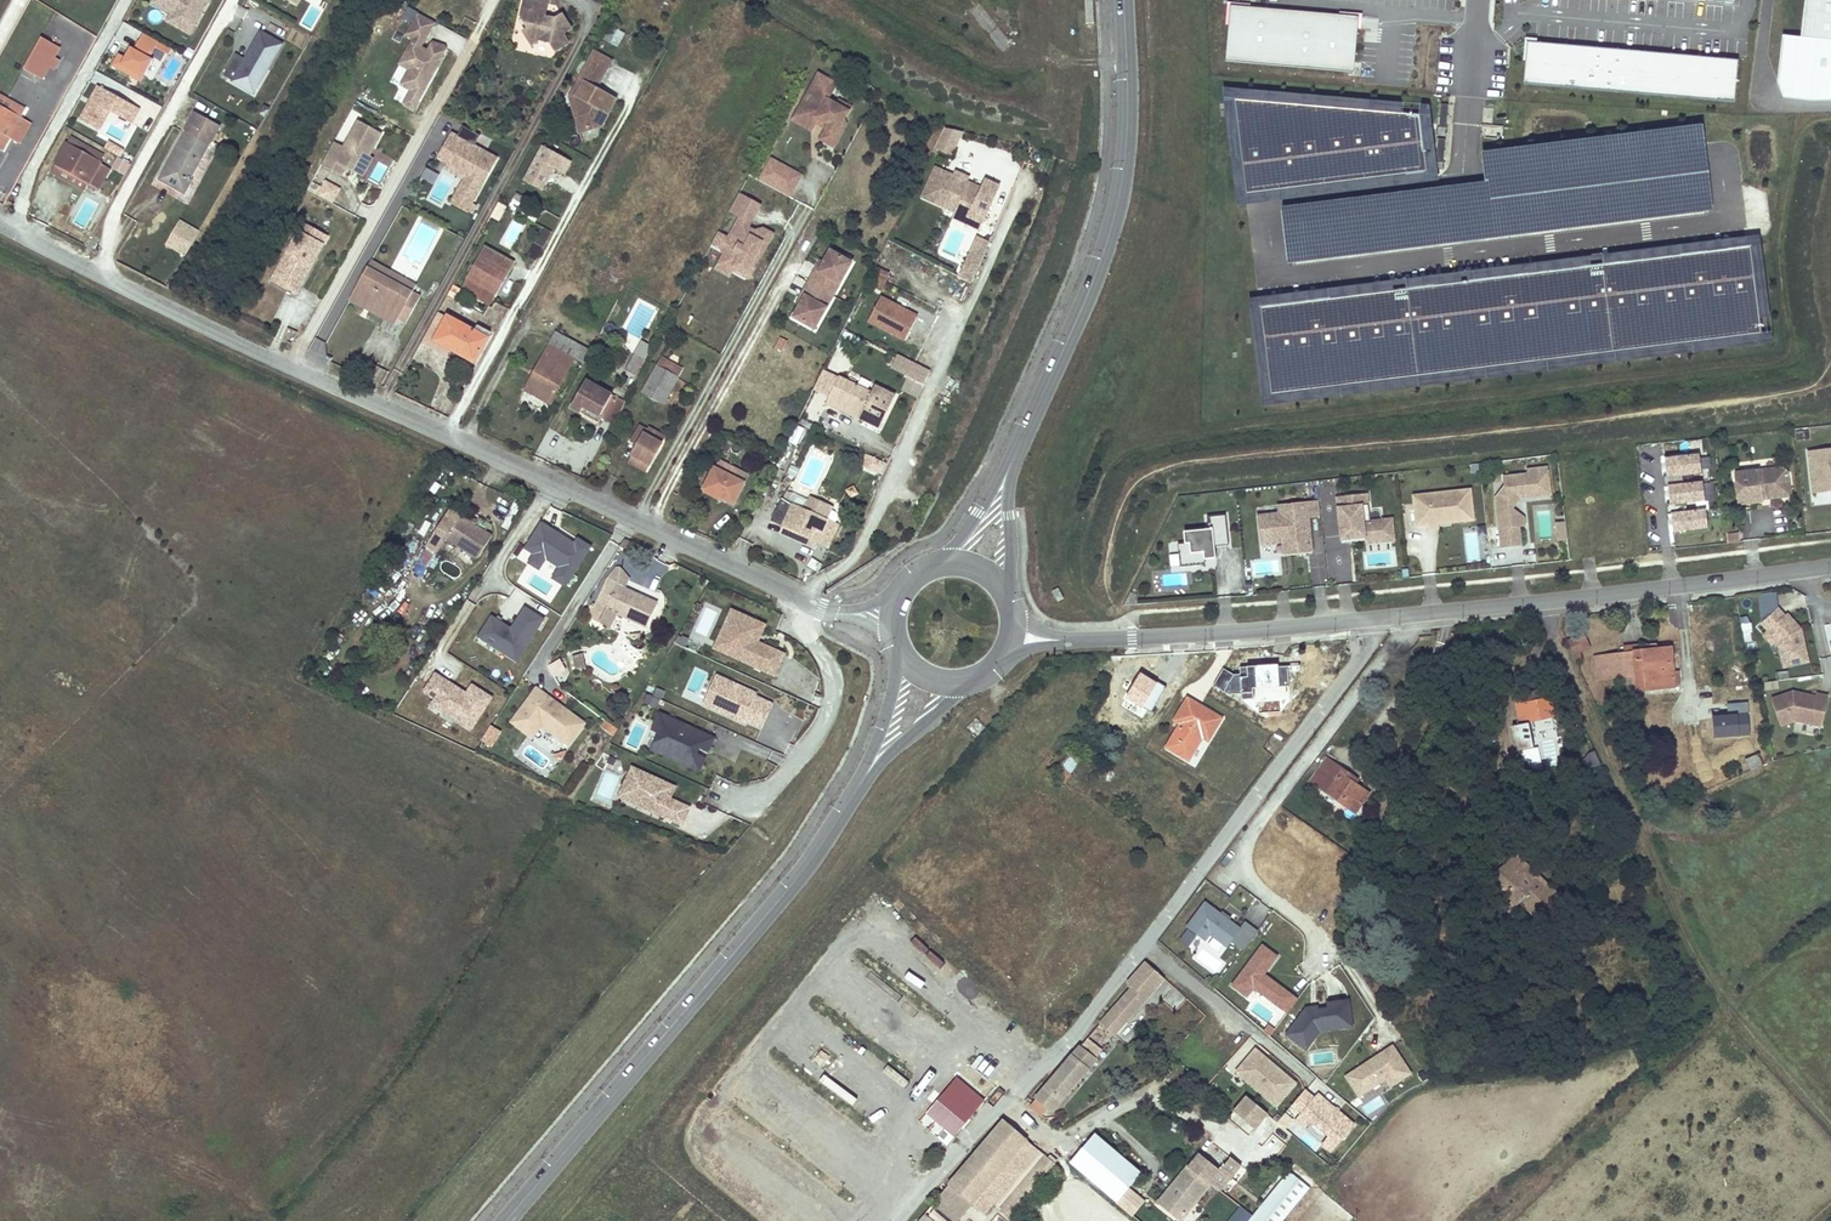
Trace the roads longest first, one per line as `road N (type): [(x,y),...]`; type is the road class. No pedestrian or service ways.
road 1 (residential): [(11,229),(244,346),(812,605)]
road 2 (residential): [(1061,640),(1247,631),(1806,570)]
road 3 (tertiary): [(506,1220),(794,882),(875,761)]
road 4 (tertiary): [(1007,473),(1117,208),(1128,120),(1123,0)]
road 5 (residential): [(11,229),(34,163),(125,0)]
road 6 (residential): [(812,605),(803,629),(833,691),(822,727),(773,785),(734,799)]
road 7 (tertiary): [(875,761),(927,725),(982,669)]
road 8 (tertiary): [(1003,597),(1010,570),(1007,473)]
road 9 (unclassified): [(1477,0),(1467,124)]
road 10 (track): [(1008,48),(1016,57),(1126,63)]

